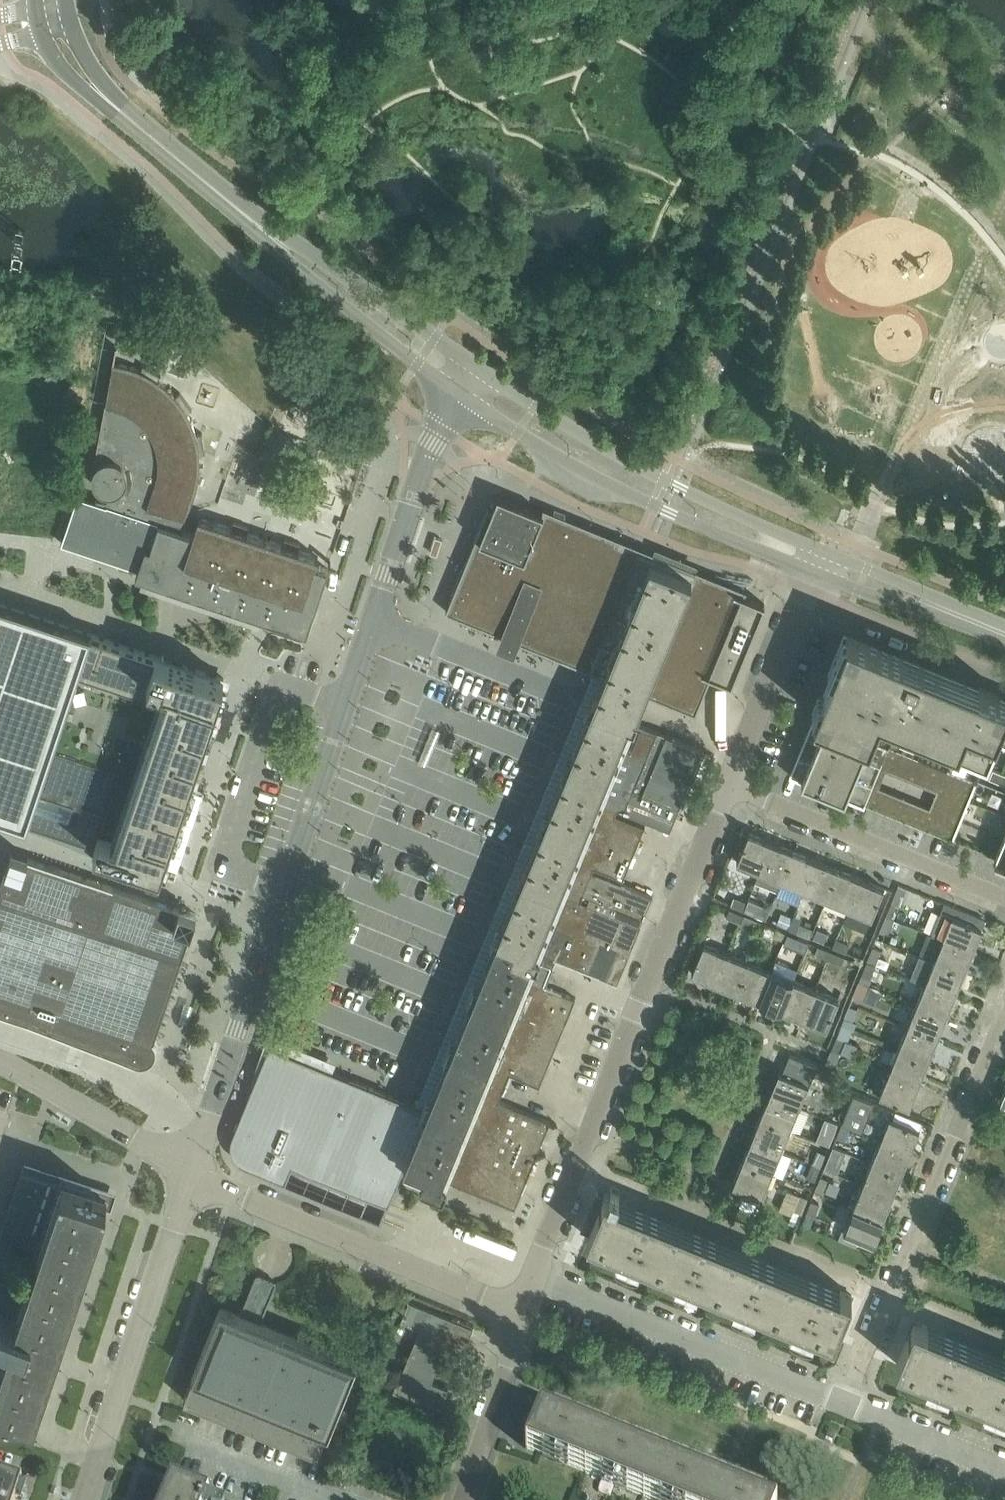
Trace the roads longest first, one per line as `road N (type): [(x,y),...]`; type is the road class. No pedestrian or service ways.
road 1 (residential): [(535,1280),(729,787)]
road 2 (tertiary): [(195,1175),(344,706)]
road 3 (residential): [(845,1406),(1004,1016)]
road 4 (tertiary): [(459,390),(655,507),(813,572)]
road 5 (tertiary): [(821,553),(665,481),(474,365)]
road 6 (residential): [(525,1317),(195,1175)]
road 7 (tertiary): [(84,1499),(195,1175)]
road 8 (tertiary): [(459,390),(437,429),(344,706)]
road 9 (residential): [(845,1406),(535,1280)]
road 10 (residential): [(1004,899),(729,787)]
road 11 (tertiary): [(286,247),(318,290),(459,390)]
road 12 (tertiary): [(286,247),(111,104)]
road 13 (residential): [(195,1175),(0,1065)]
road 14 (tertiary): [(474,365),(334,268),(286,247)]
road 15 (residential): [(805,588),(1004,672)]
road 16 (residential): [(729,787),(805,588)]
road 17 (residential): [(462,1499),(525,1317)]
road 18 (residential): [(1004,1472),(845,1406)]
road 19 (residential): [(327,1499),(189,1444)]
road 20 (tertiary): [(813,572),(935,609)]
road 21 (tertiary): [(935,609),(821,553)]

